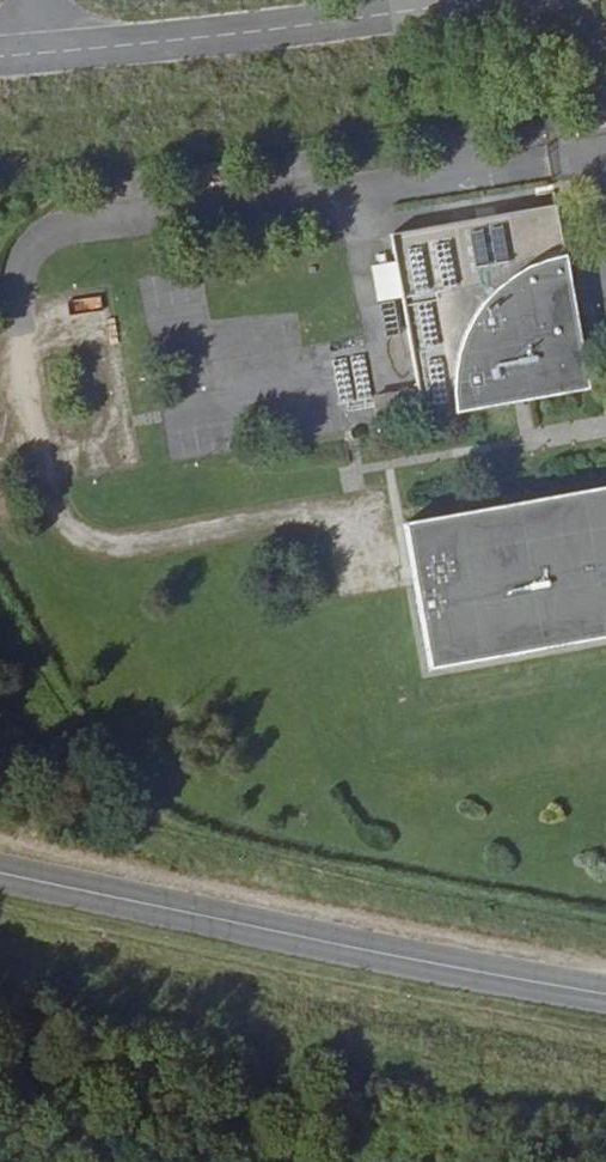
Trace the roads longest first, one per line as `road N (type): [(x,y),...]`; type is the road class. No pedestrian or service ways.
road 1 (secondary): [(605,994),(0,872)]
road 2 (unclassified): [(0,57),(372,23),(523,0)]

